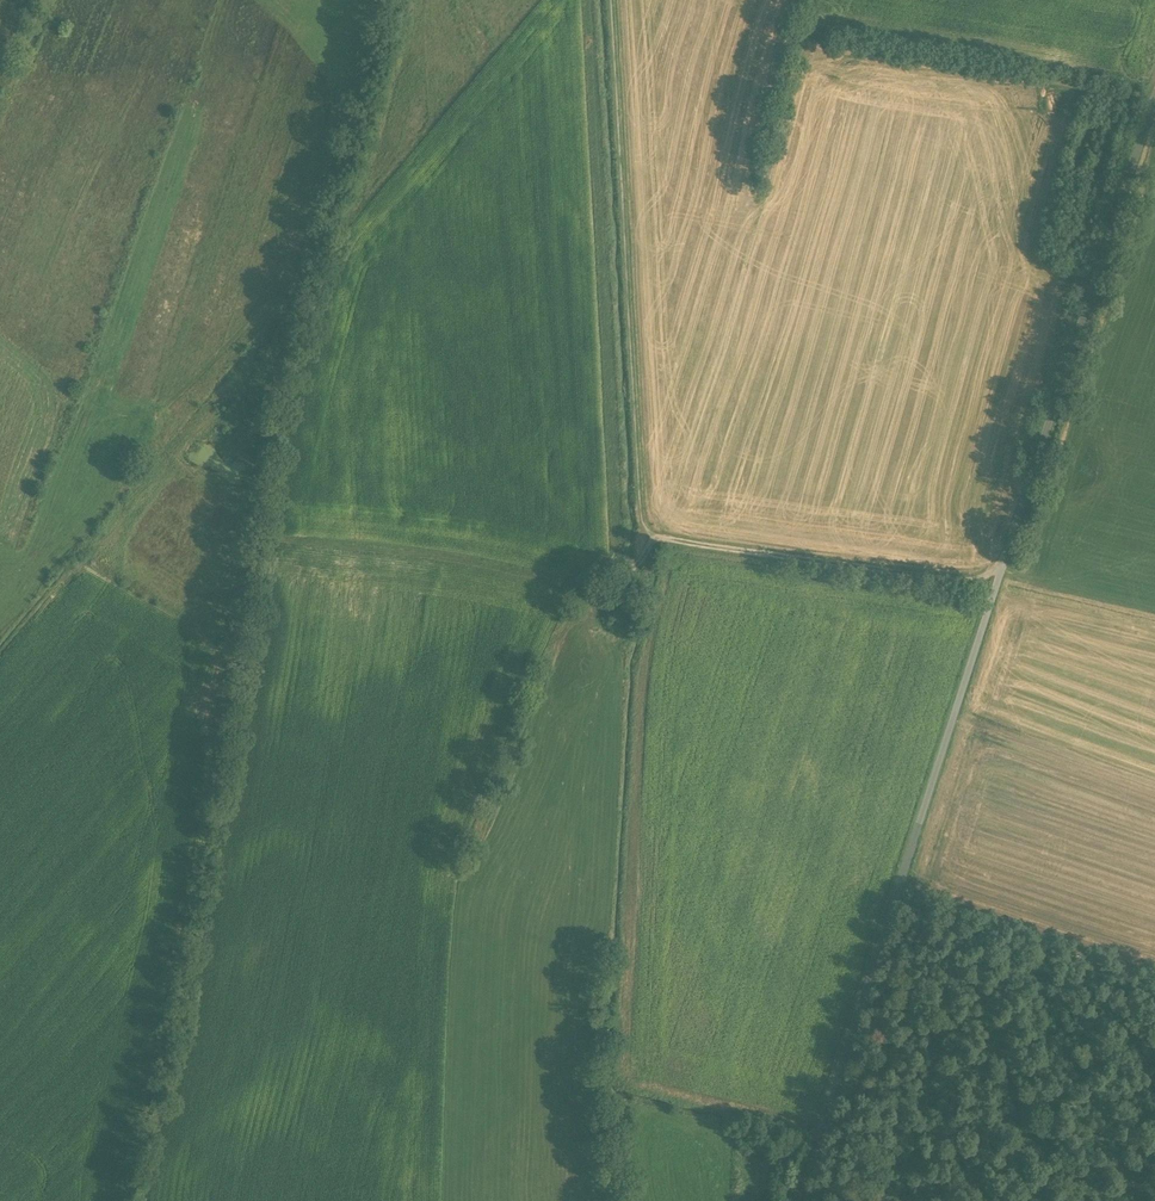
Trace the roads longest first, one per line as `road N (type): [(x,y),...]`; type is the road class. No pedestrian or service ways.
road 1 (unclassified): [(1002,563),(1154,99)]
road 2 (track): [(1002,563),(978,578),(952,579),(710,546),(648,524)]

